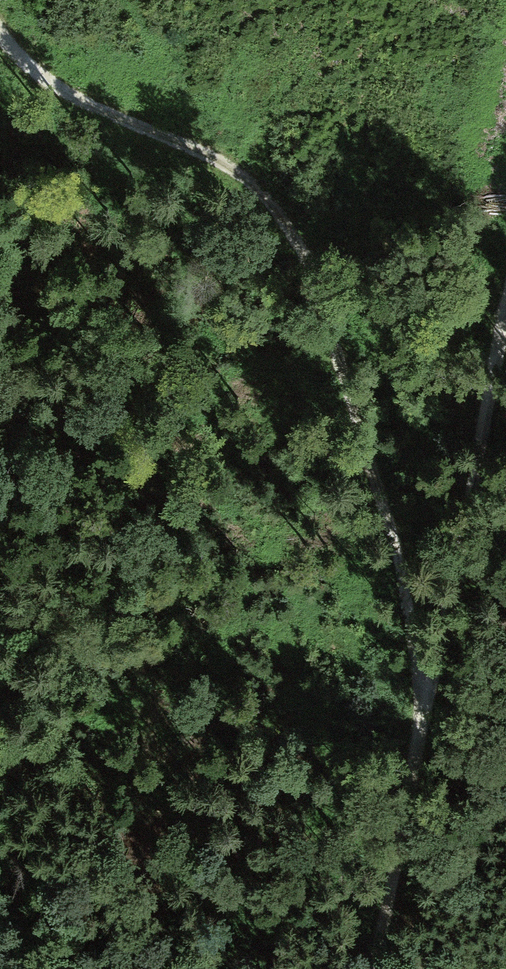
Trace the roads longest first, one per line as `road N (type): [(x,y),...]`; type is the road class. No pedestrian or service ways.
road 1 (track): [(0,41),(64,94),(225,160),(292,223),(313,269),(430,711)]
road 2 (track): [(378,968),(505,313)]

